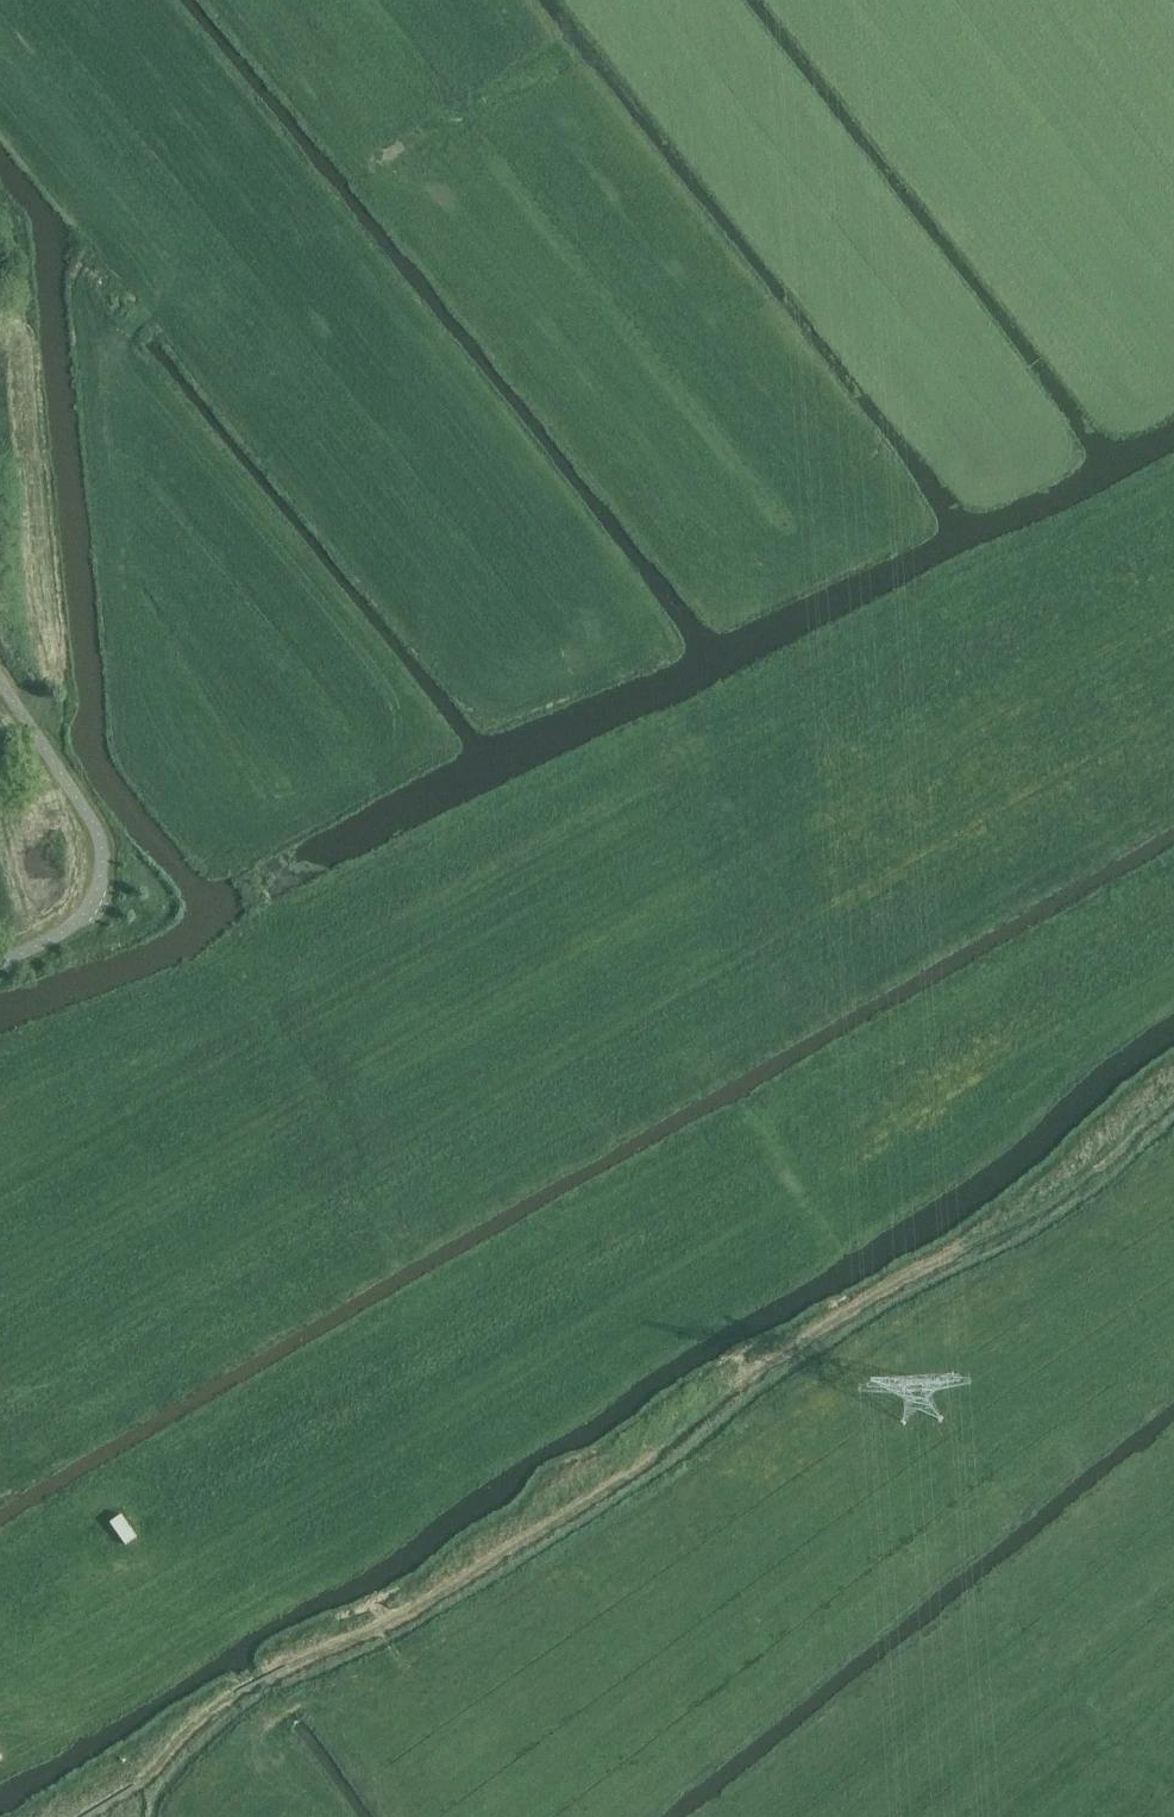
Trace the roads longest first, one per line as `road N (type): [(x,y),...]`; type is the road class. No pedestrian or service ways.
road 1 (track): [(329,1816),(256,1760),(256,1742),(287,1710),(337,1696),(385,1715),(425,1711),(834,1416),(890,1347),(966,1332),(1173,1192)]

